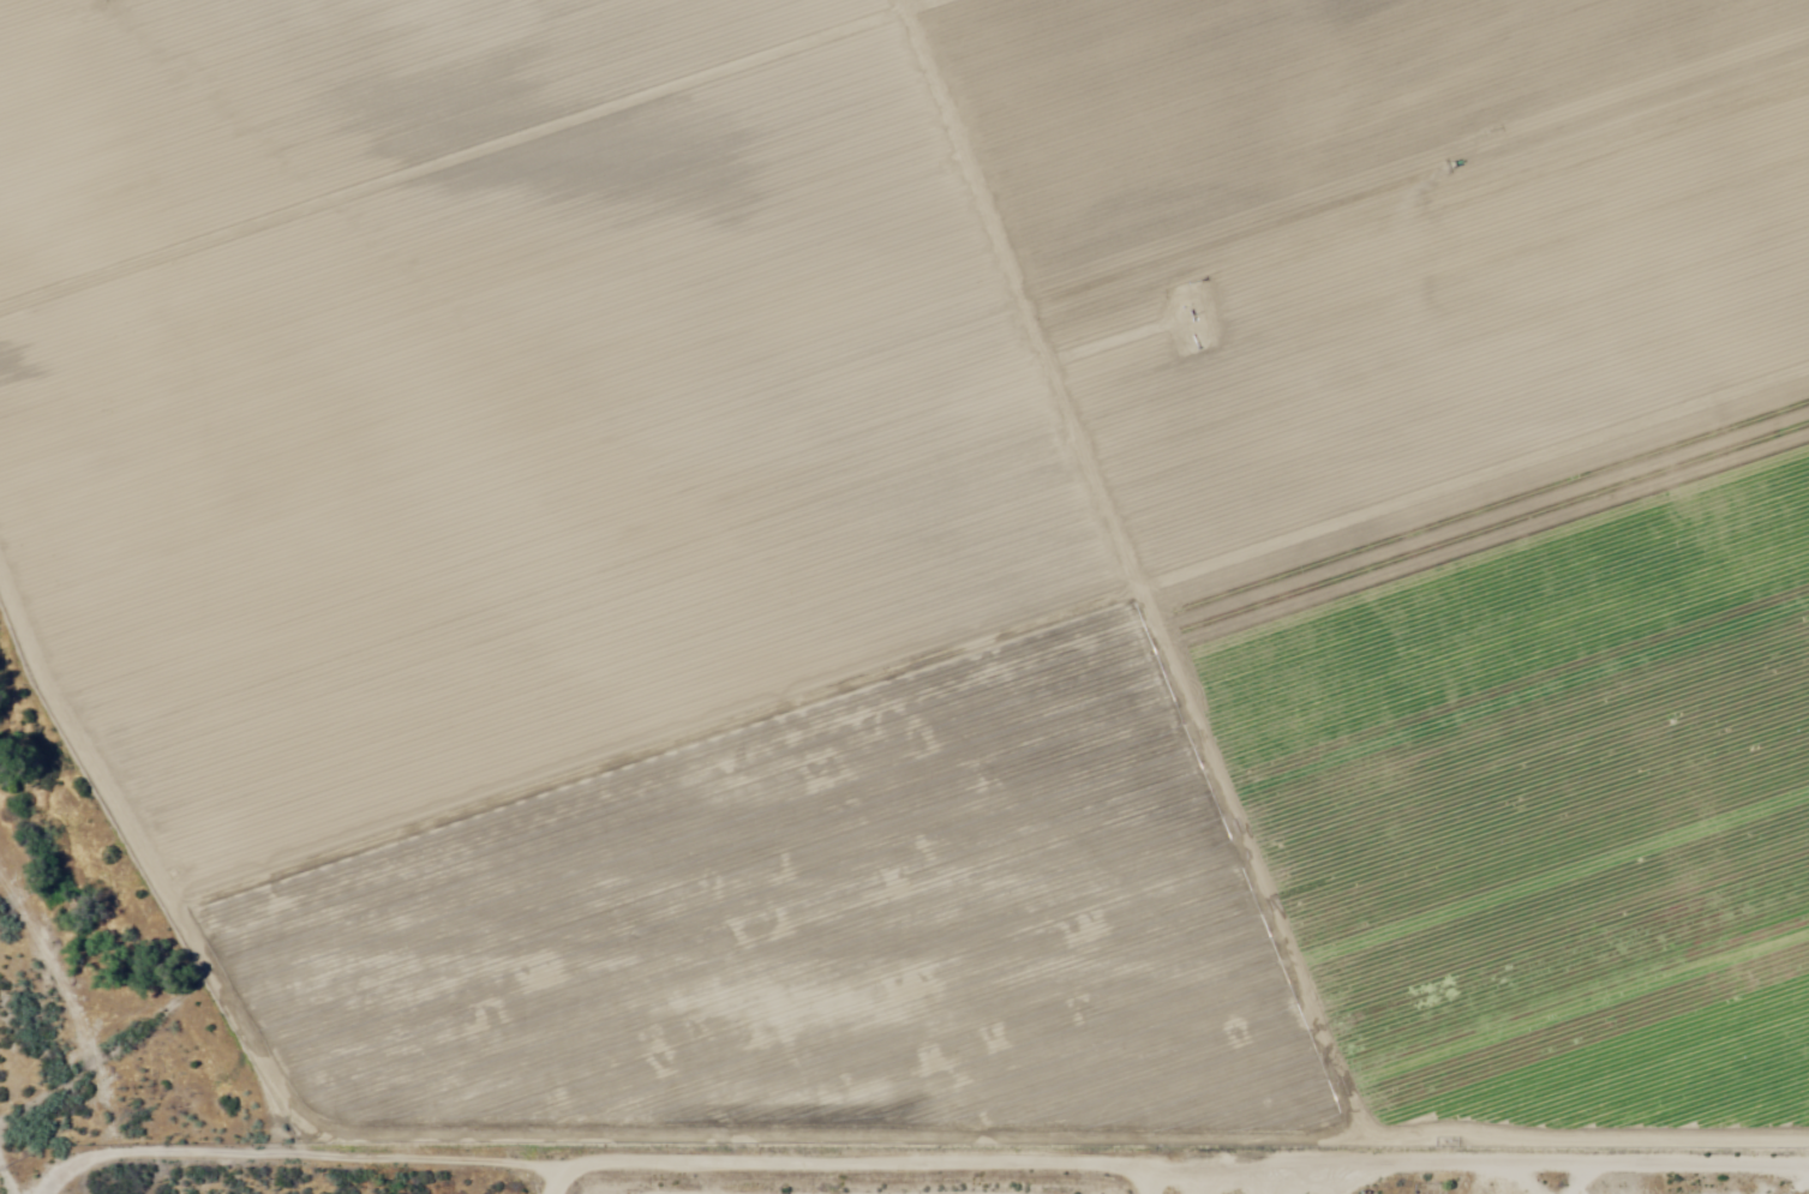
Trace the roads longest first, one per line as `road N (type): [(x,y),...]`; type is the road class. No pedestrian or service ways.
road 1 (track): [(1808,1175),(1546,1181),(513,1174),(292,1162),(0,625)]
road 2 (track): [(292,1162),(59,1180),(35,1193)]

